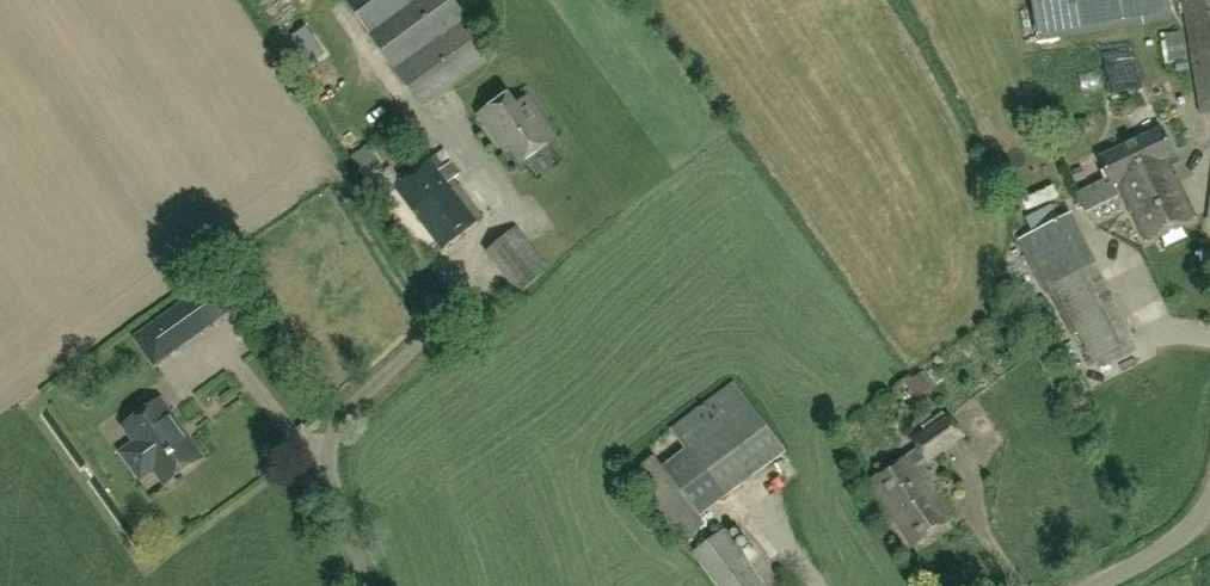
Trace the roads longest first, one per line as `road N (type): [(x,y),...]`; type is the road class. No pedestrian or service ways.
road 1 (unclassified): [(1093,585),(1161,548),(1209,502)]

